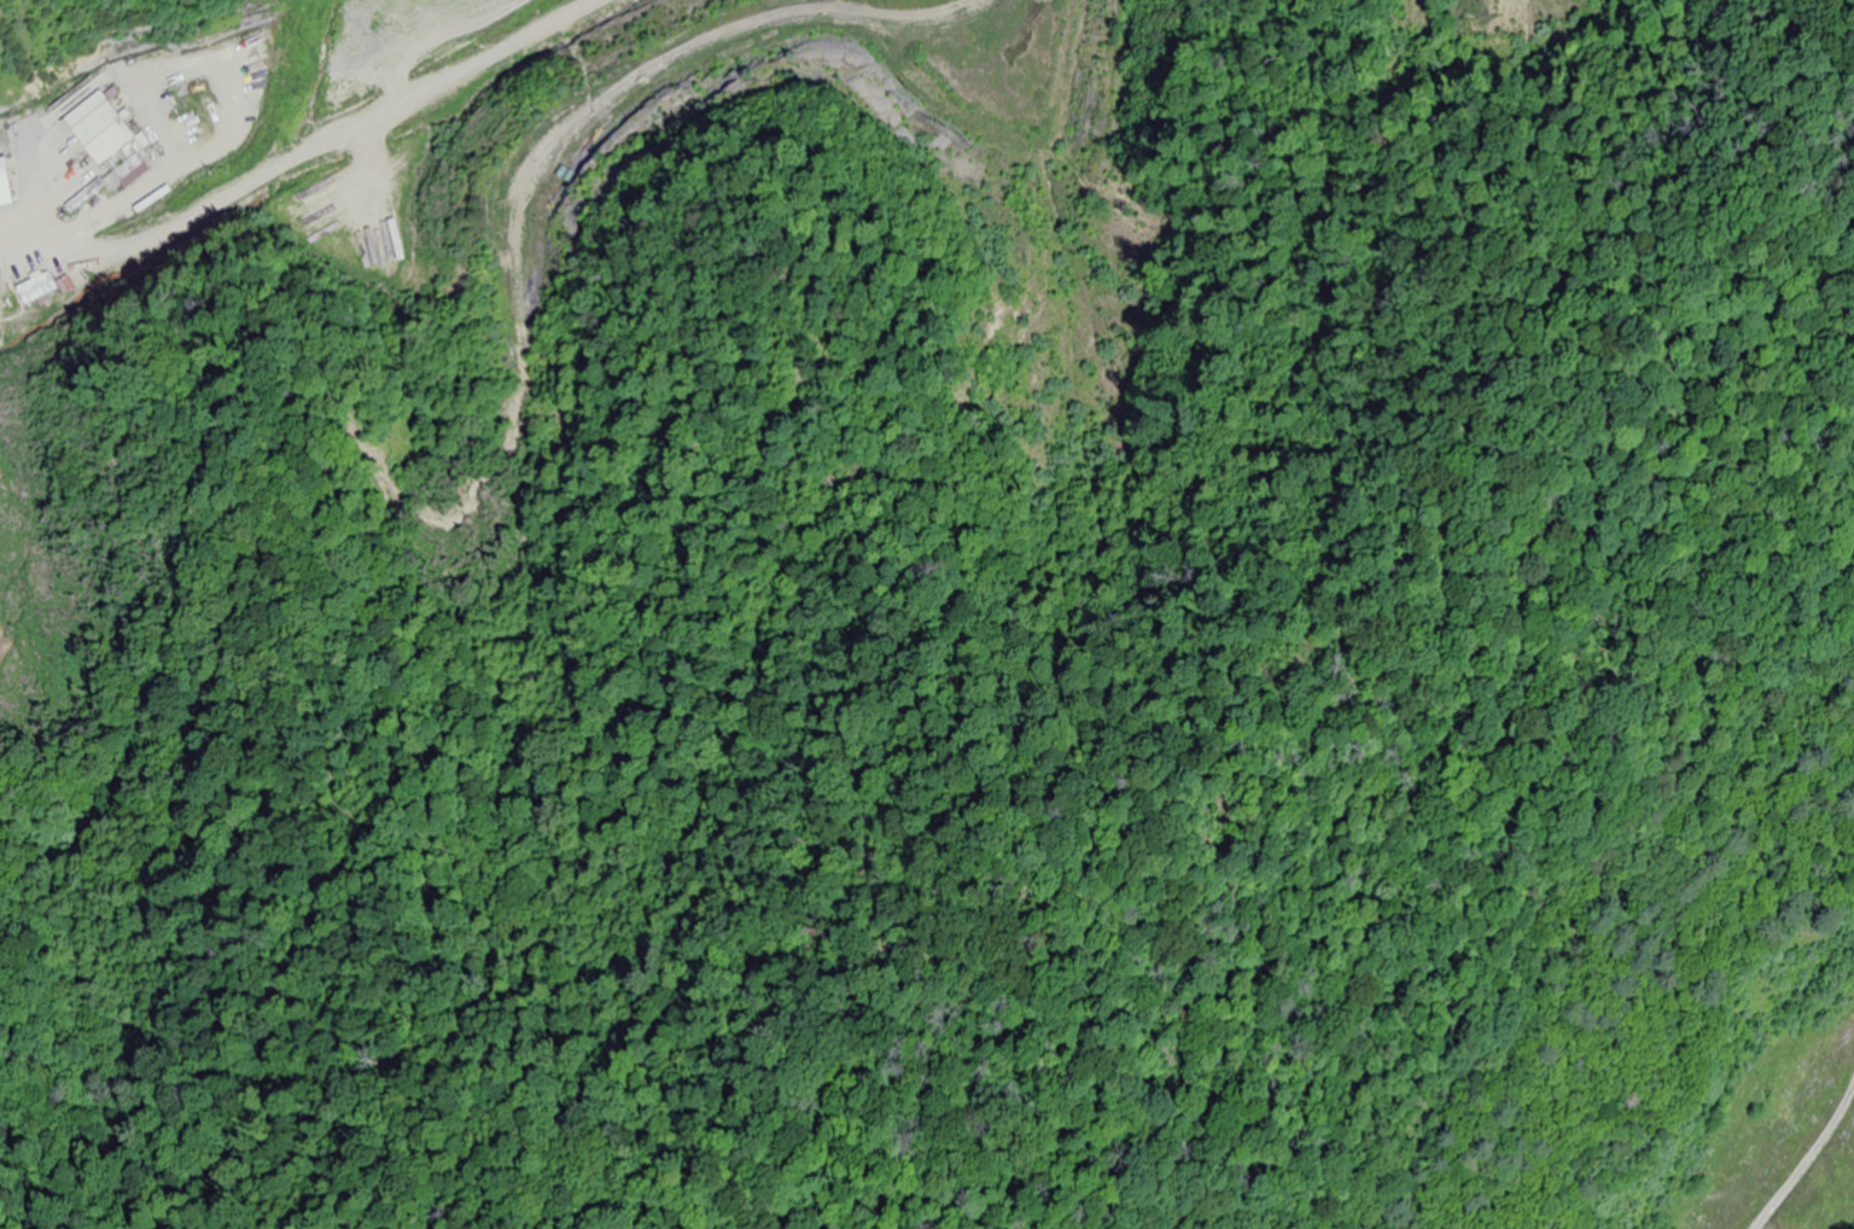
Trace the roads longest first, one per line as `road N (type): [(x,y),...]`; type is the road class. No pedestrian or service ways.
road 1 (residential): [(222,153),(54,250),(0,255)]

